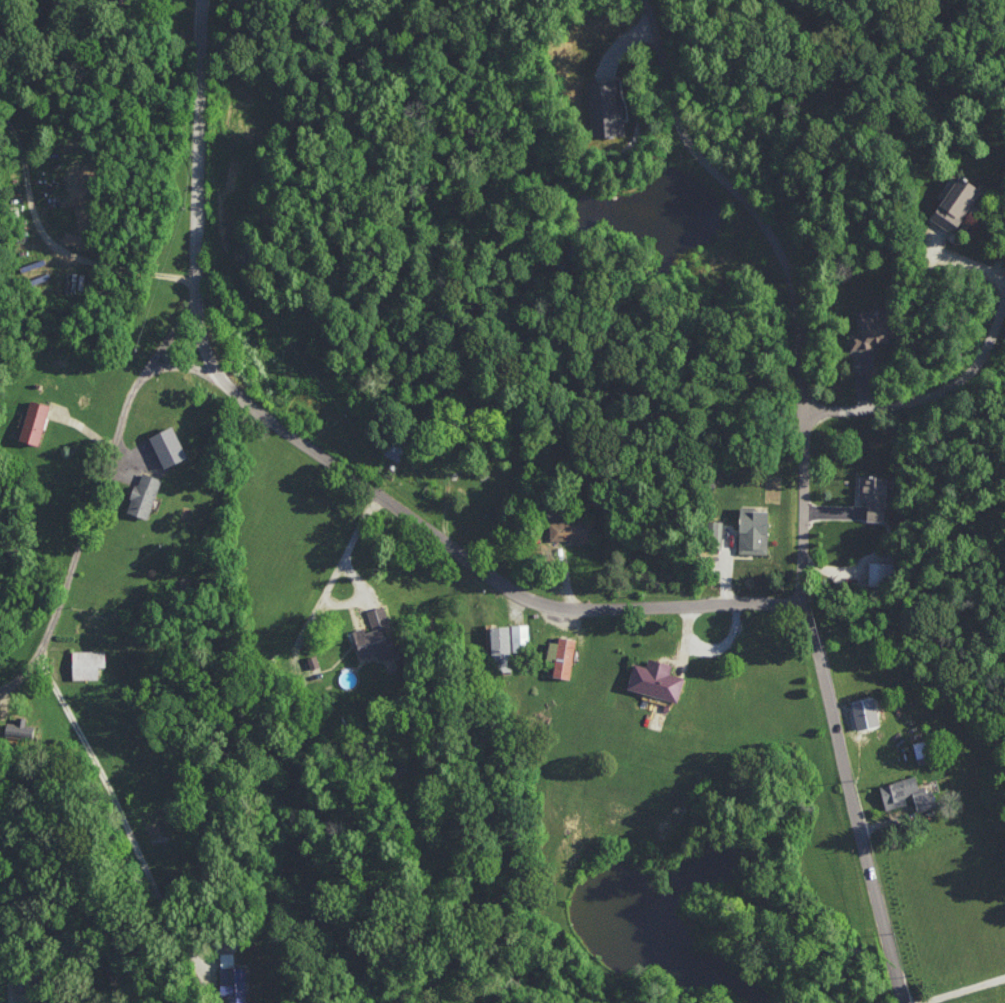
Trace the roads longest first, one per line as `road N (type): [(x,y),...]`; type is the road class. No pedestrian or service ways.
road 1 (tertiary): [(903,1002),(815,635),(790,610),(697,626),(580,622),(538,610),(488,588),(231,388),(206,358),(196,305),(201,0)]
road 2 (residential): [(624,0),(666,98),(708,168),(769,208),(796,322),(807,429),(790,610)]
road 3 (residential): [(0,694),(30,672),(41,651),(164,330),(196,305)]
road 4 (residential): [(206,980),(41,651)]
road 5 (residential): [(807,429),(964,413),(1004,362)]
road 6 (residential): [(281,667),(383,504)]

